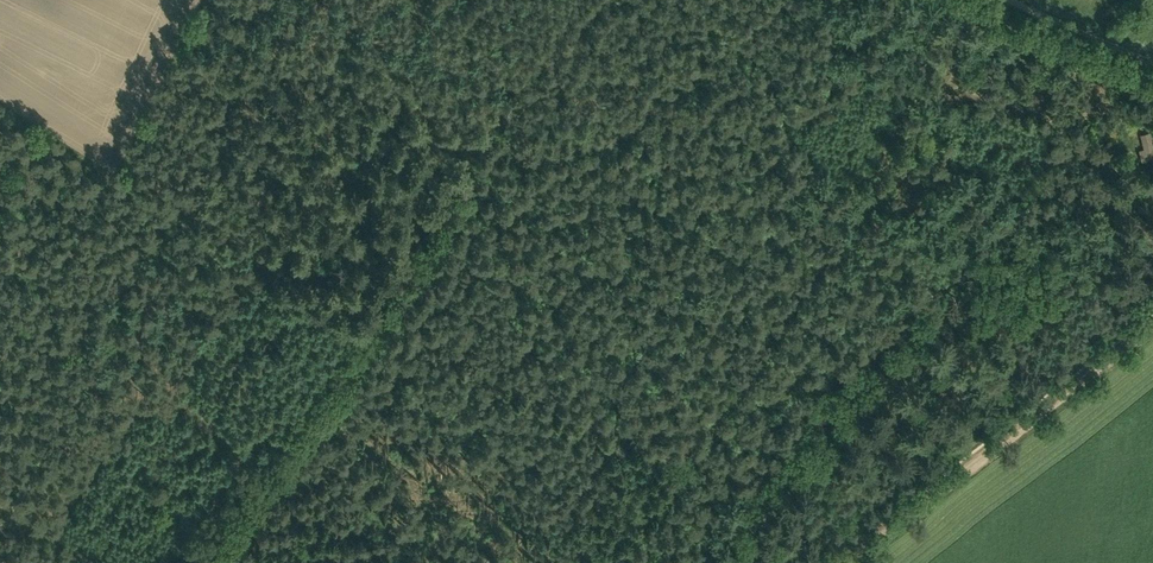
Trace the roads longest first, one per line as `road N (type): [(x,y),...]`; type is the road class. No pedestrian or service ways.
road 1 (track): [(1010,2),(697,460),(681,466),(397,310)]
road 2 (track): [(604,0),(228,562)]
road 3 (track): [(846,562),(1152,327)]
road 4 (track): [(1152,64),(1006,0)]

